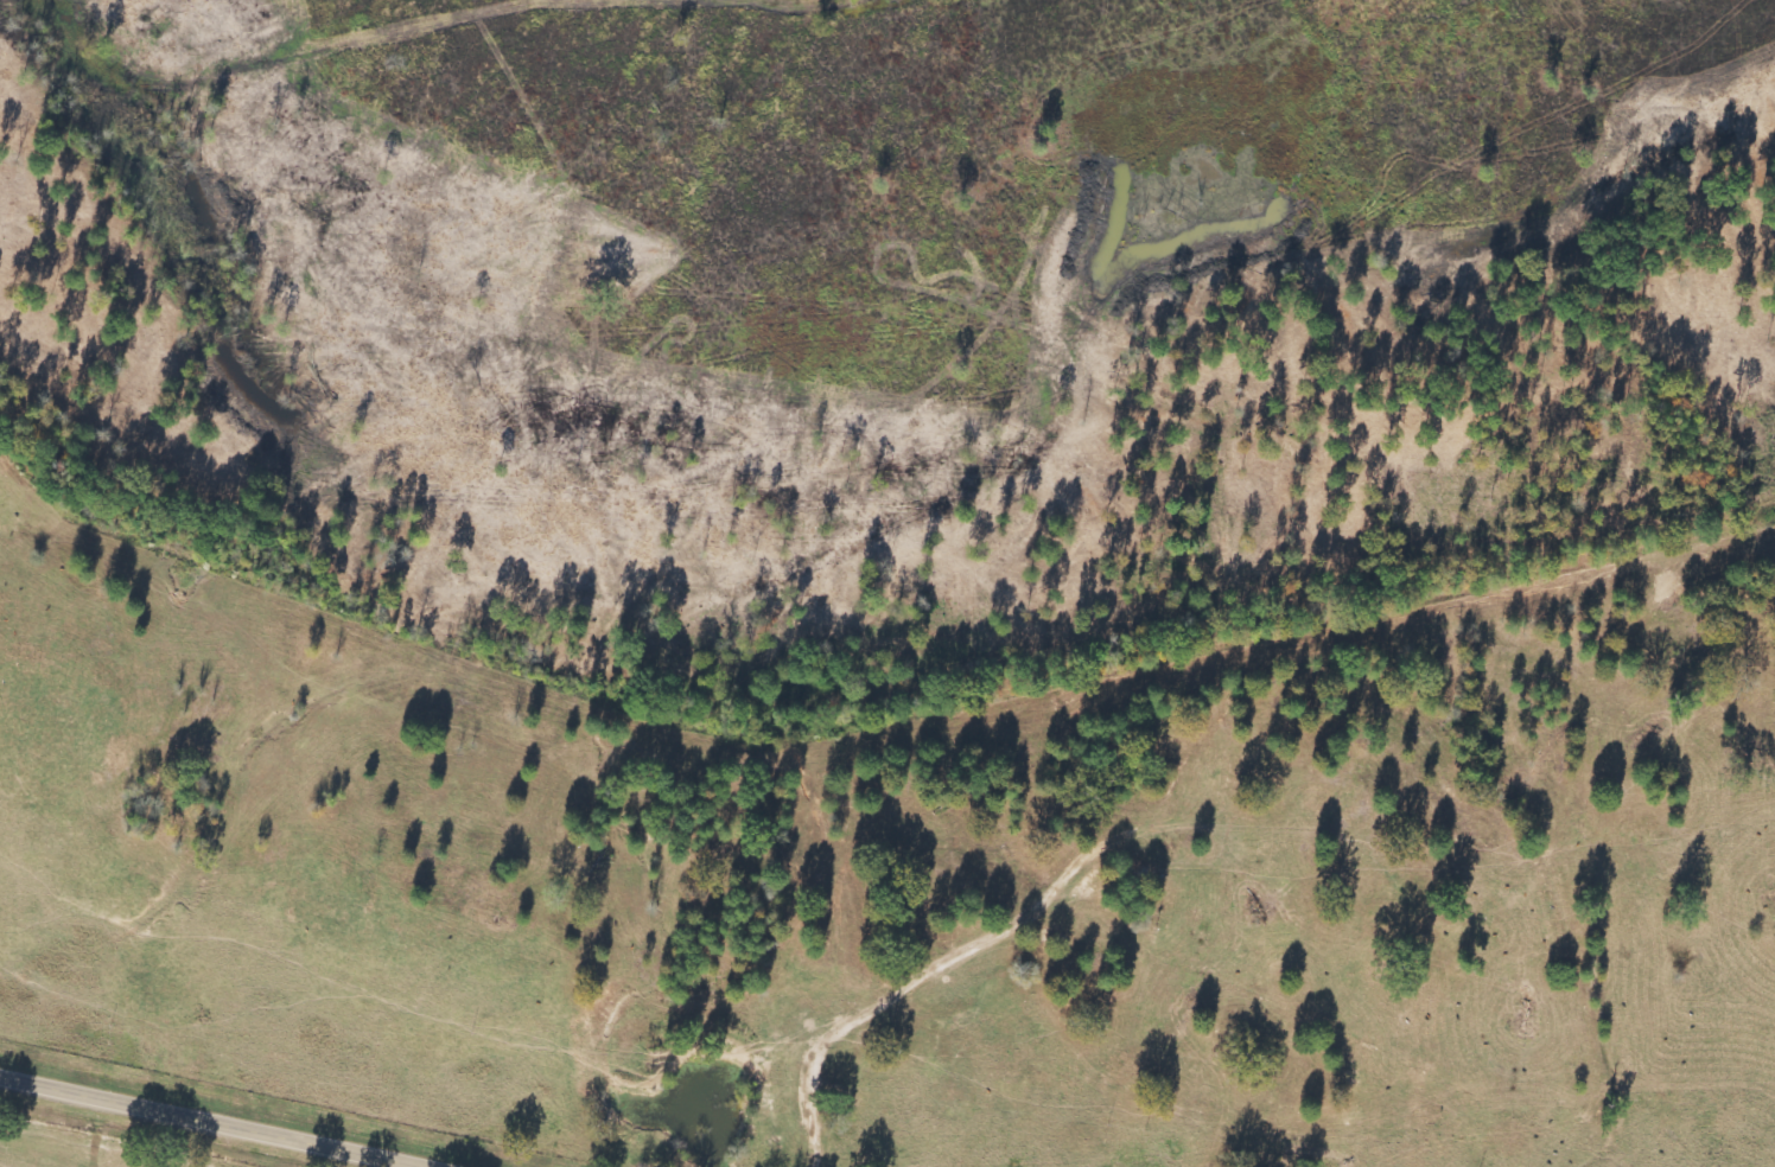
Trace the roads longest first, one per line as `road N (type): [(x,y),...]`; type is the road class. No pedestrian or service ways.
road 1 (secondary): [(411,1166),(0,1079)]

